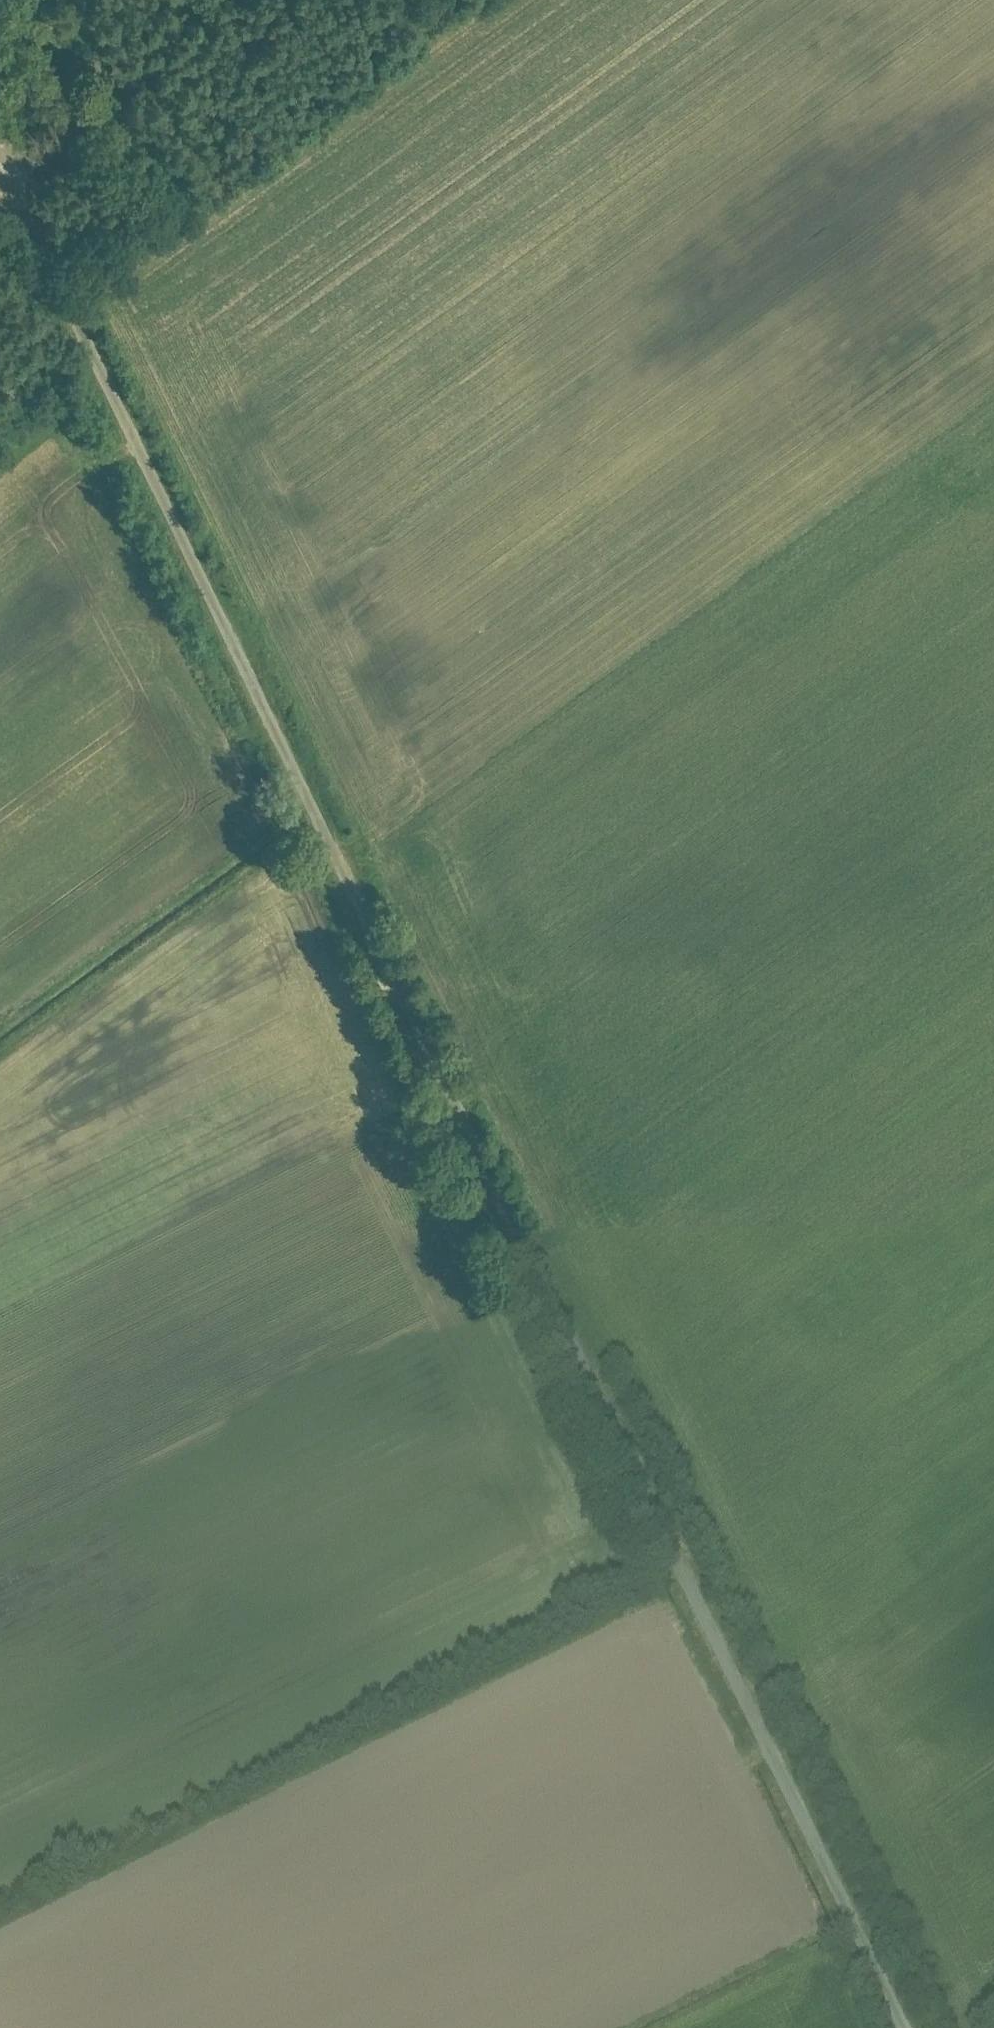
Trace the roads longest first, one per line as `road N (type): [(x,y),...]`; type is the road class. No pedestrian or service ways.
road 1 (unclassified): [(908,2027),(0,167)]

